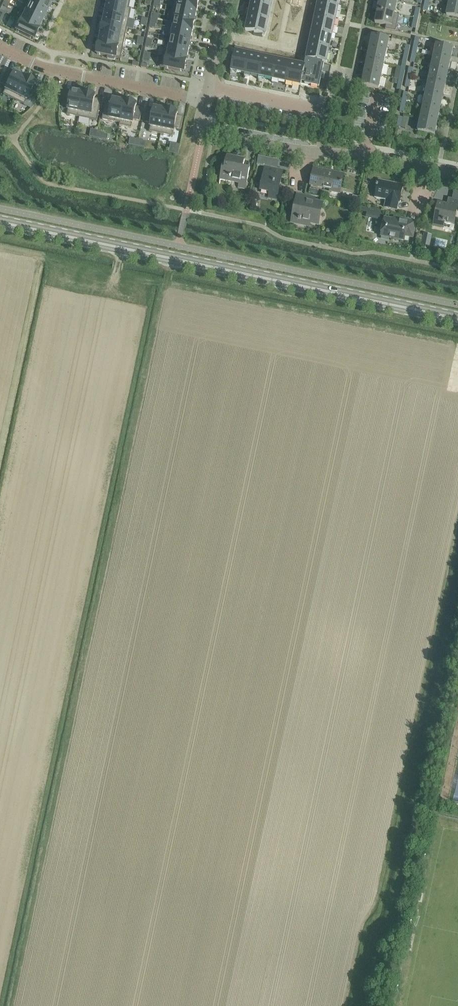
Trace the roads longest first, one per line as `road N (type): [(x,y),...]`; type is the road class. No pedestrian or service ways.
road 1 (primary): [(457,319),(0,222)]
road 2 (residential): [(457,175),(202,131),(205,103)]
road 3 (residential): [(205,103),(50,71),(0,46)]
road 4 (residential): [(328,113),(209,87)]

